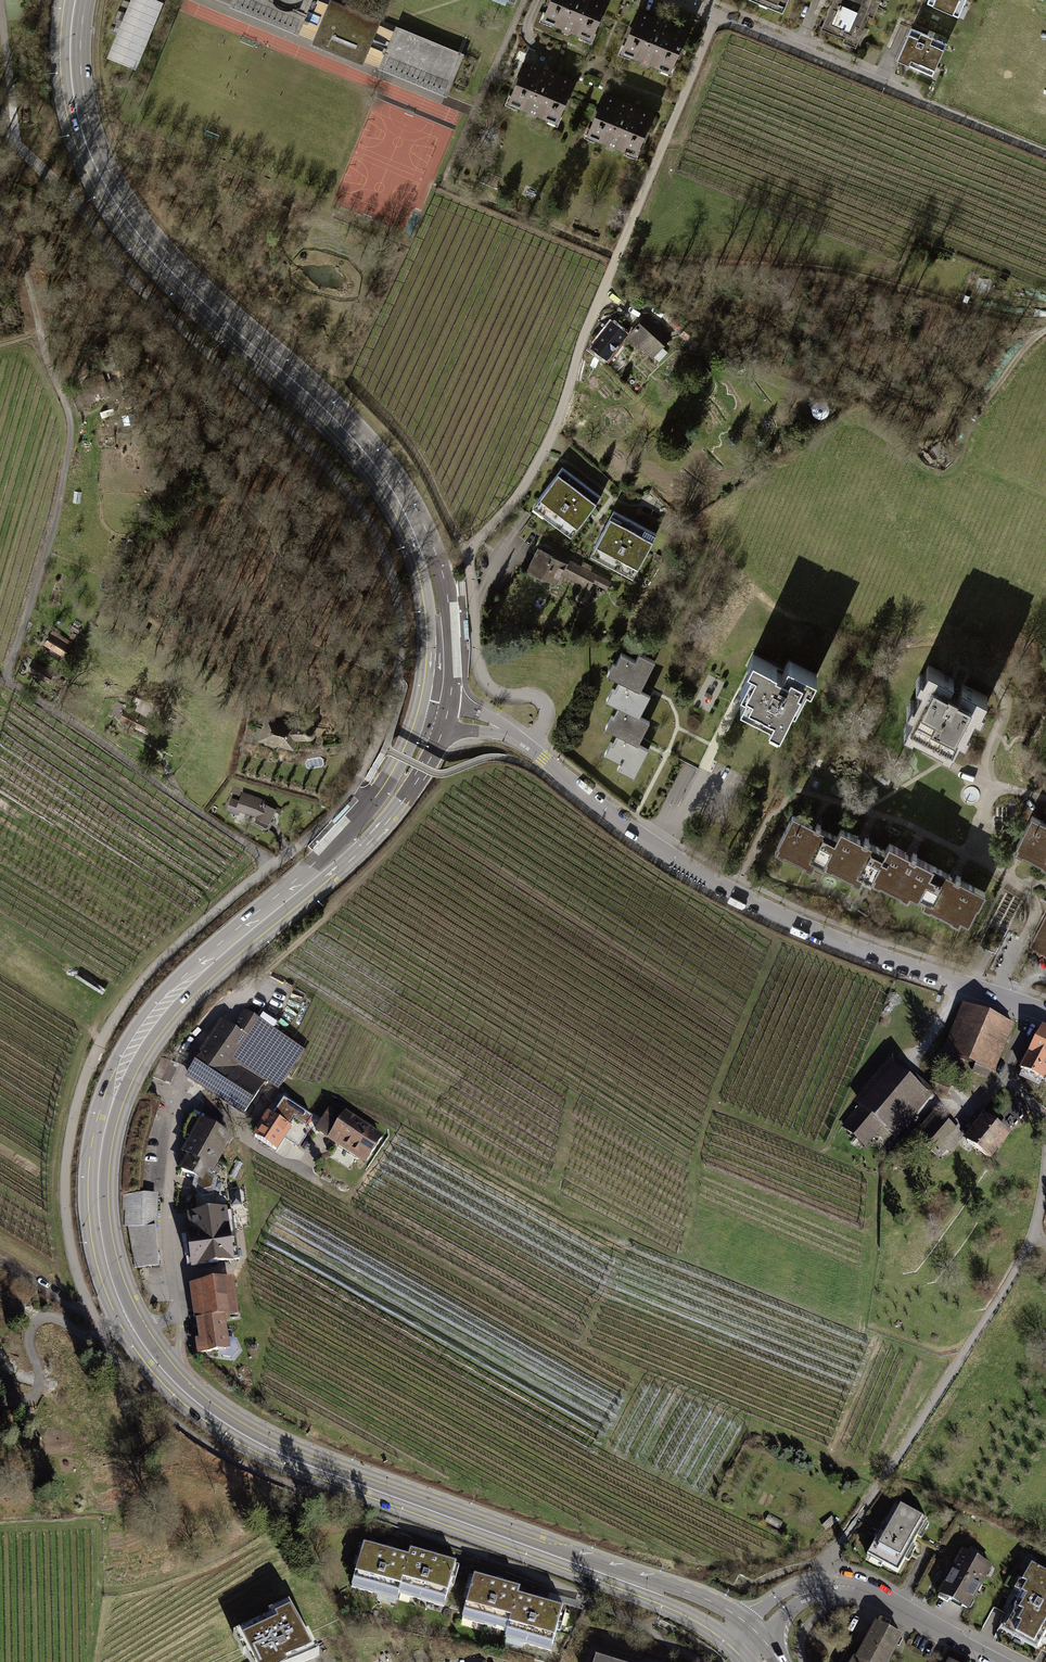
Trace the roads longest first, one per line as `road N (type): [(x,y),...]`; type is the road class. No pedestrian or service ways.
road 1 (secondary): [(744,1640),(712,1614),(249,1439),(161,1367),(112,1280),(100,1225),(102,1147),(141,1039),(184,988),(371,822),(417,752),(430,713)]
road 2 (secondary): [(430,713),(440,633),(422,548),(395,493),(350,436),(175,276),(119,206),(77,111),(71,49),(76,0)]
road 3 (track): [(0,218),(71,423),(53,522),(7,681),(270,866)]
road 4 (residential): [(1045,1015),(793,922),(664,851),(512,737),(430,713)]
road 5 (residential): [(999,1661),(884,1599),(845,1587),(795,1595),(744,1640)]
road 6 (residential): [(676,0),(920,101)]
road 7 (track): [(467,556),(415,452),(350,385)]

